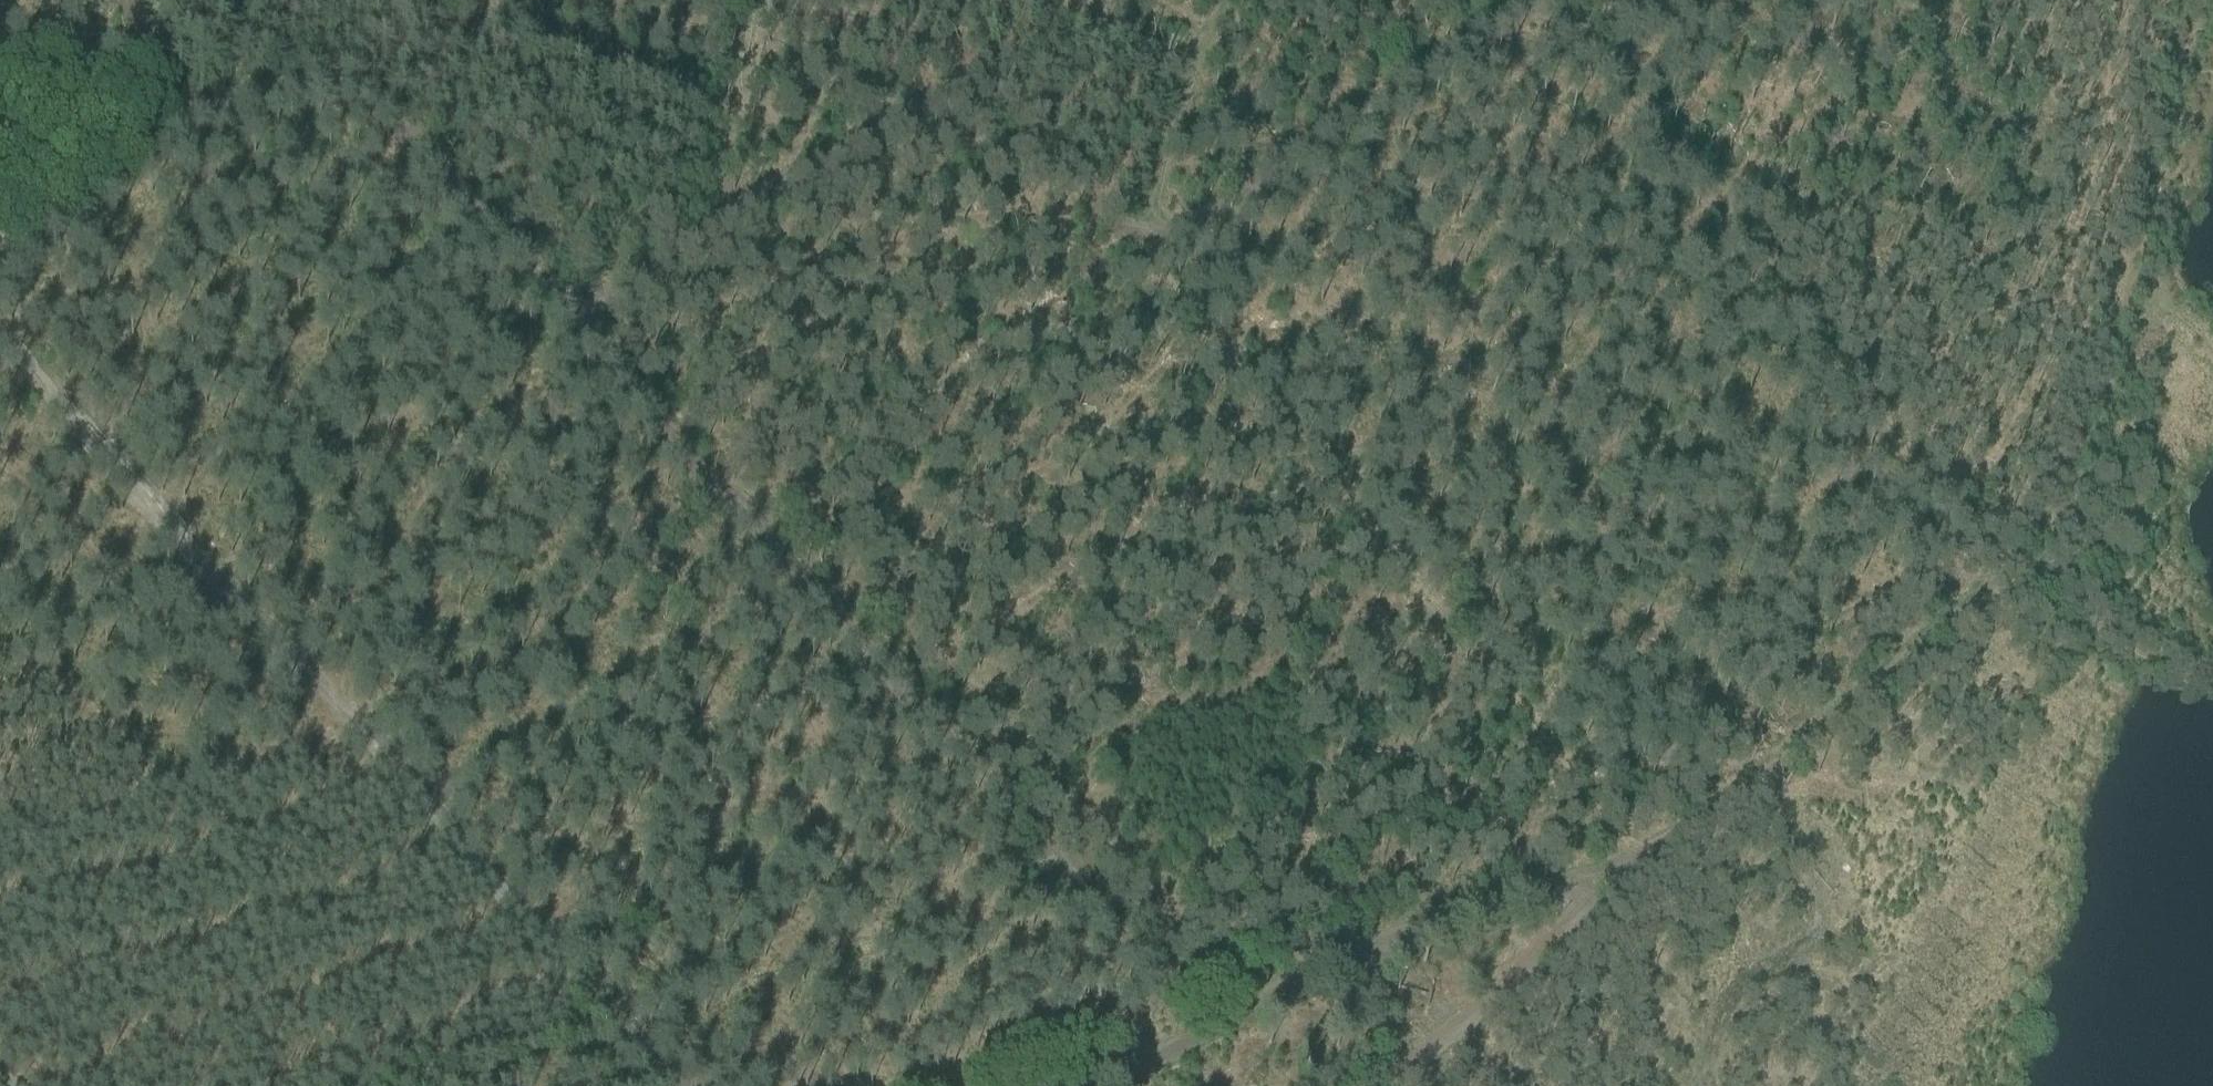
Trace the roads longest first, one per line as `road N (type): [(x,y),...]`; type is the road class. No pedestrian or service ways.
road 1 (track): [(0,253),(235,92),(313,59),(575,326),(773,180),(939,89),(979,83),(1133,253)]
road 2 (track): [(1133,253),(1637,848)]
road 3 (track): [(1559,0),(2001,571)]
road 4 (track): [(1133,253),(1536,0)]
road 5 (track): [(1232,0),(1175,188),(1133,253)]
road 6 (track): [(131,0),(181,129)]

